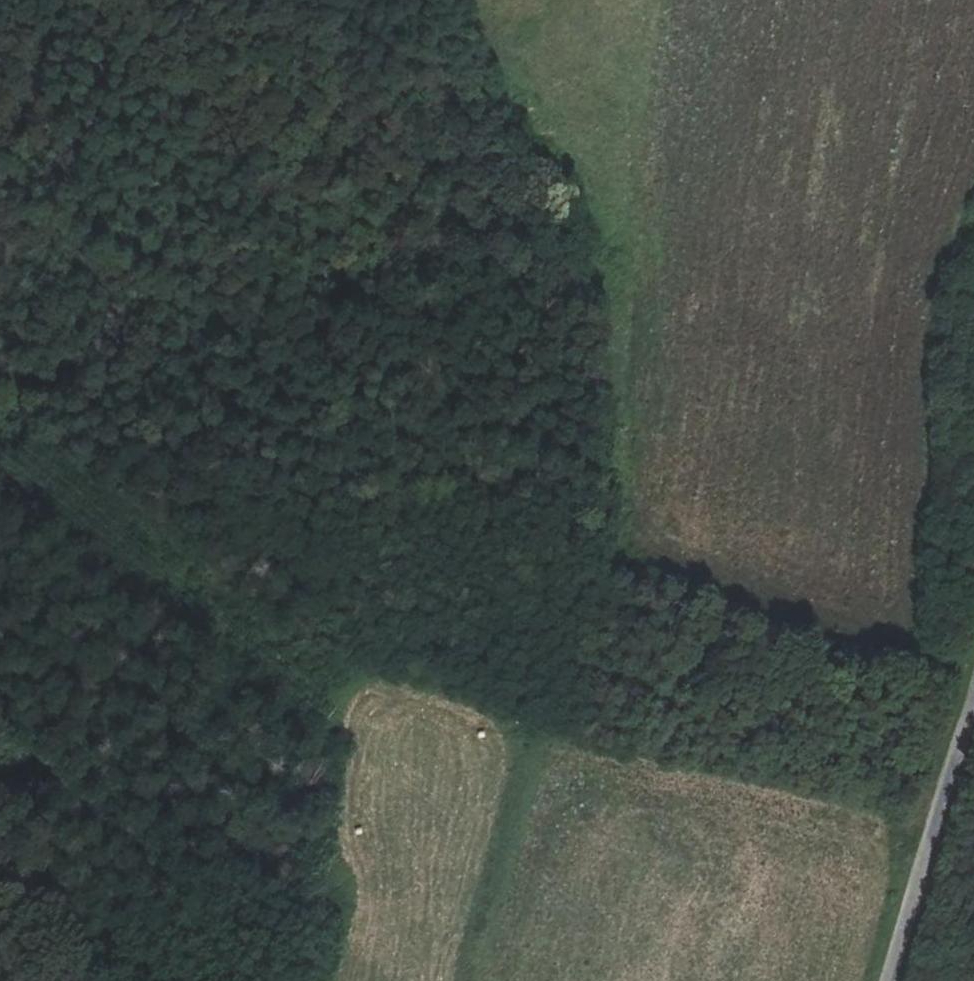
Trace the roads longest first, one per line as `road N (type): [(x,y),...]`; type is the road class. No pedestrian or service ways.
road 1 (unclassified): [(890,980),(973,686)]
road 2 (track): [(0,677),(42,756),(35,784),(0,798)]

